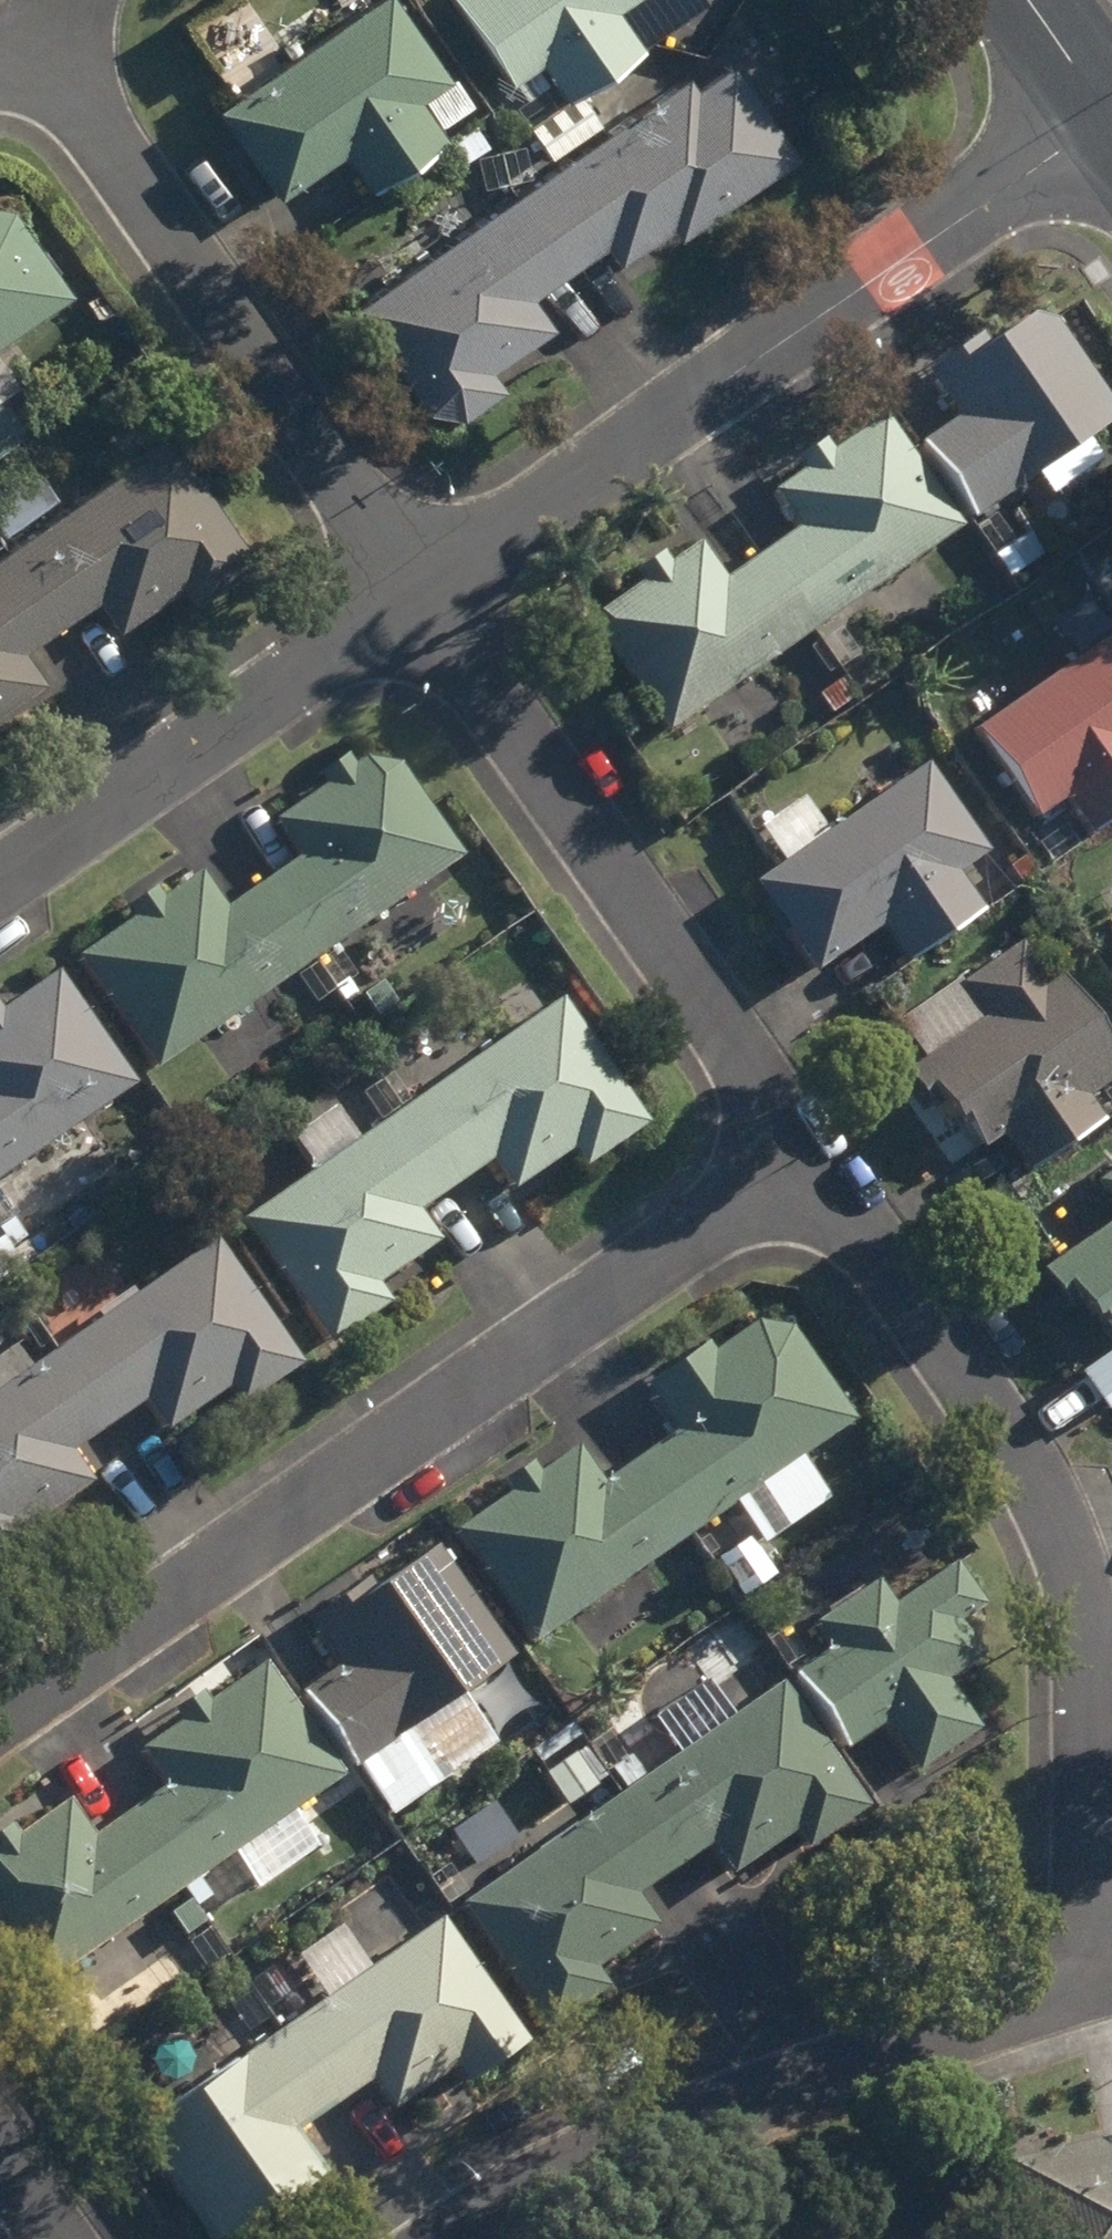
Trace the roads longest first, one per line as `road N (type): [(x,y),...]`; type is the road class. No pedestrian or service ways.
road 1 (residential): [(806,1147),(0,1706)]
road 2 (residential): [(1103,1979),(1088,1607),(1052,1513),(806,1147)]
road 3 (residential): [(1111,99),(422,579)]
road 4 (residential): [(422,579),(27,23),(0,42)]
road 5 (residential): [(455,2238),(664,2129),(1103,1979)]
road 6 (residential): [(806,1147),(422,579)]
road 7 (residential): [(422,579),(0,874)]
road 8 (residential): [(0,2120),(87,2238)]

